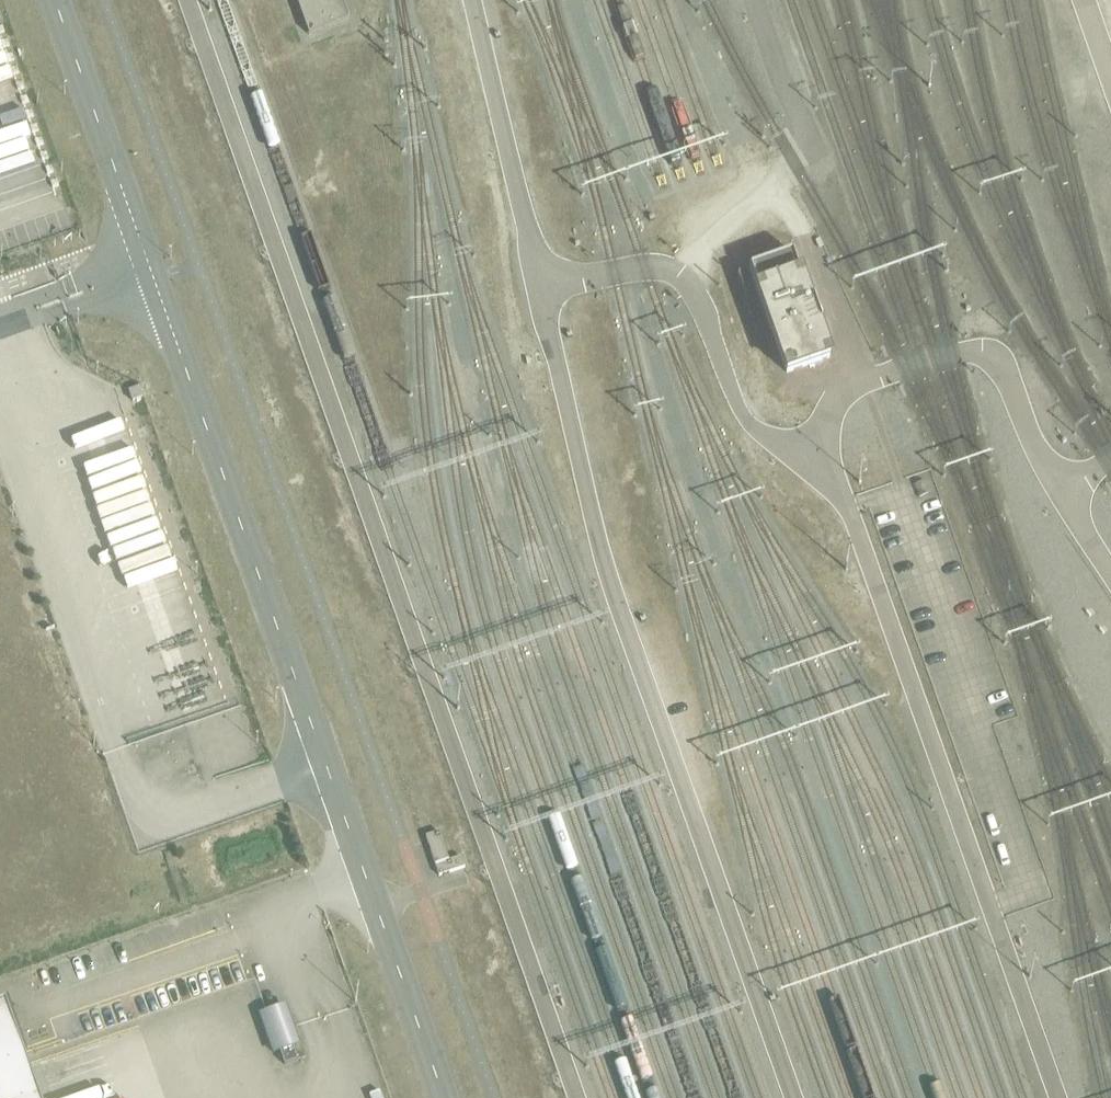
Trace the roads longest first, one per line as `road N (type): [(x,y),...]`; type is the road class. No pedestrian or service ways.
road 1 (unclassified): [(445,1097),(149,270)]
road 2 (unclassified): [(149,270),(54,0)]

